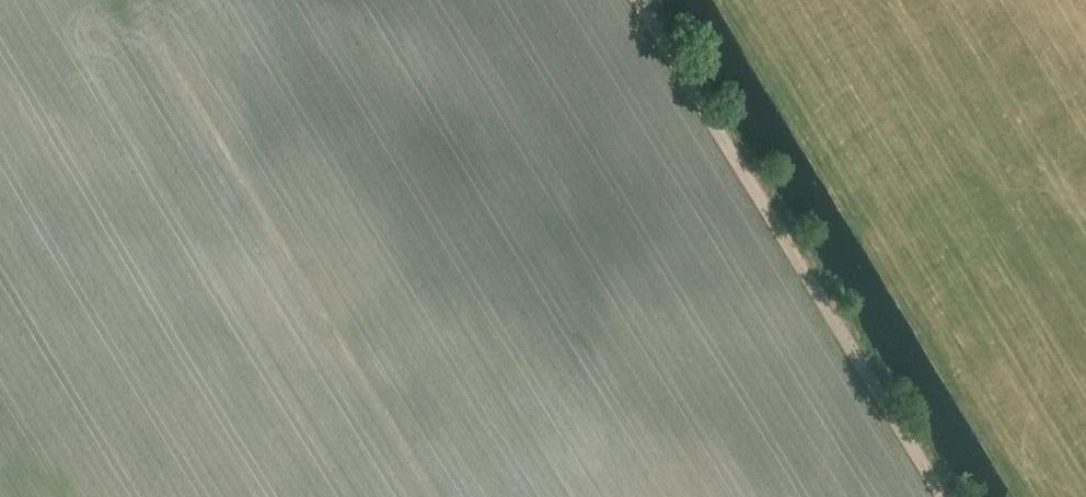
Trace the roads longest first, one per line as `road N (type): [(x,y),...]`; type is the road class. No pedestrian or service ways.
road 1 (track): [(634,0),(939,496)]

